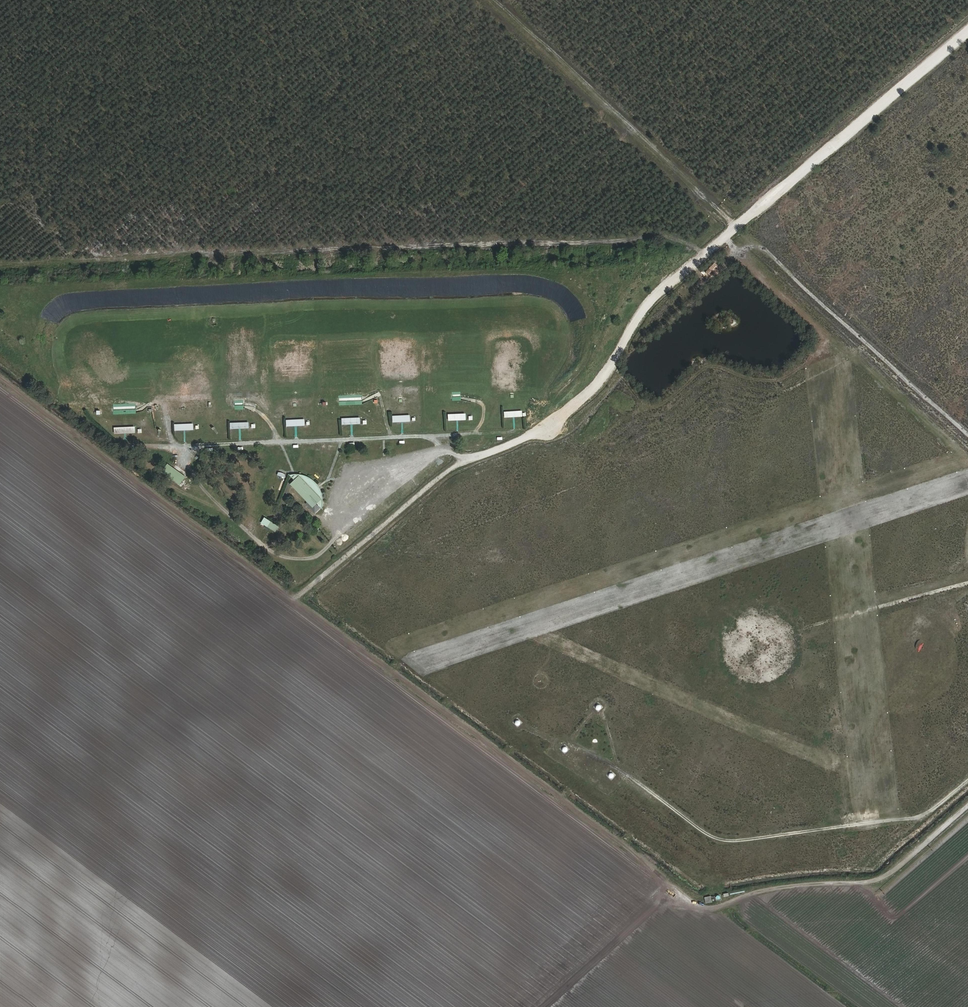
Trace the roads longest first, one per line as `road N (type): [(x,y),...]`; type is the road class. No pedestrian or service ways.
road 1 (track): [(293,600),(458,462),(560,420),(601,380),(656,296),(967,30)]
road 2 (track): [(293,600),(590,821),(674,895),(701,907),(770,888),(879,879),(967,807)]
road 3 (track): [(967,782),(916,819),(727,841),(629,774)]
road 4 (track): [(737,226),(493,0)]
road 5 (track): [(967,438),(778,260),(761,247),(740,251),(725,236)]
road 6 (track): [(807,628),(967,583)]

